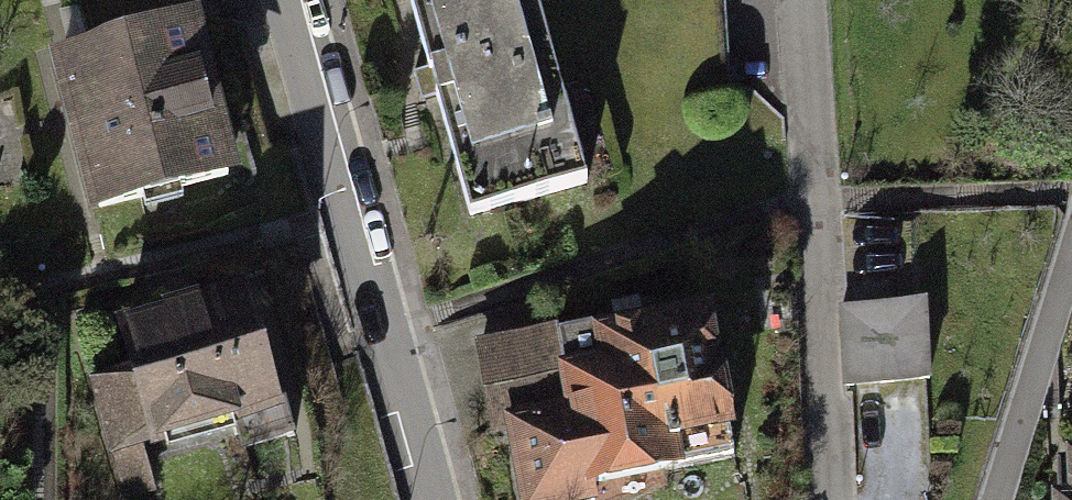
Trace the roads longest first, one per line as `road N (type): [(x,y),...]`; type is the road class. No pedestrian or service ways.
road 1 (residential): [(293,0),(433,499)]

